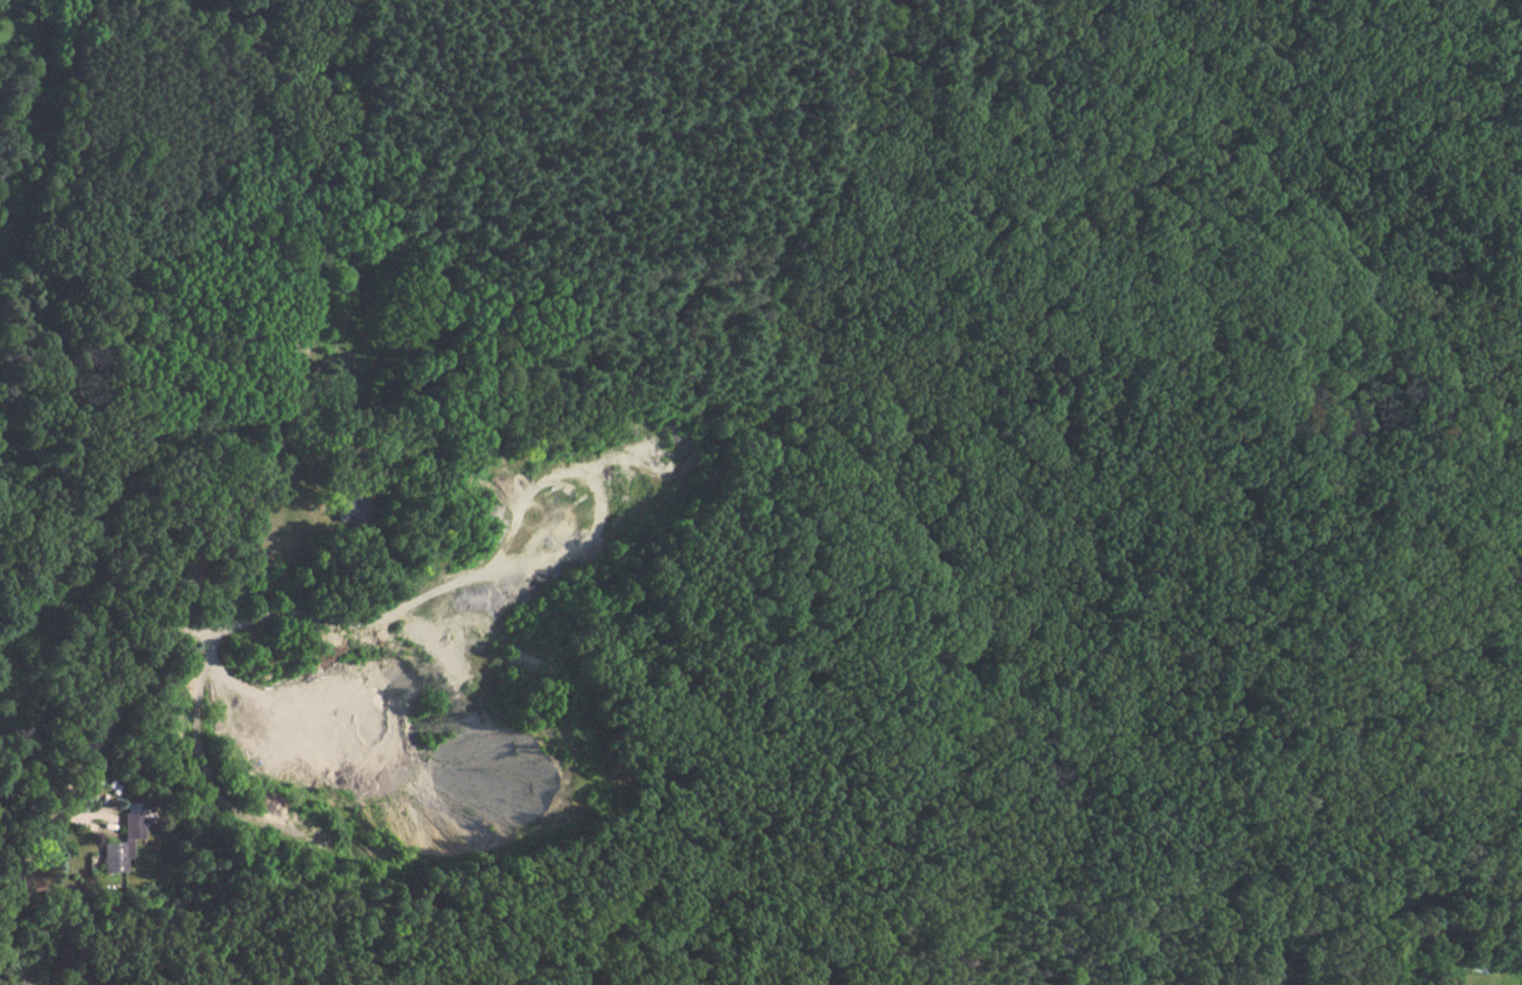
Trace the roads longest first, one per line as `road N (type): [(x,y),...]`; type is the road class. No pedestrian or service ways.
road 1 (residential): [(0,909),(95,724),(270,439),(301,367),(312,293),(305,0)]

